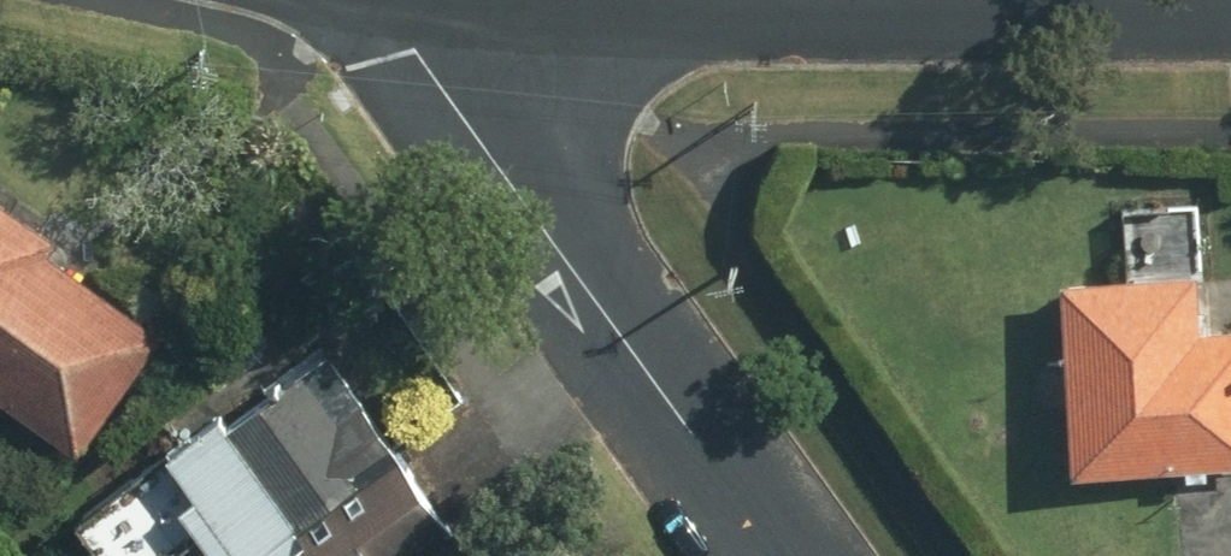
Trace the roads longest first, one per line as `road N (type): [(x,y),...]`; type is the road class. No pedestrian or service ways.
road 1 (residential): [(387,0),(423,48),(432,78),(778,555)]

